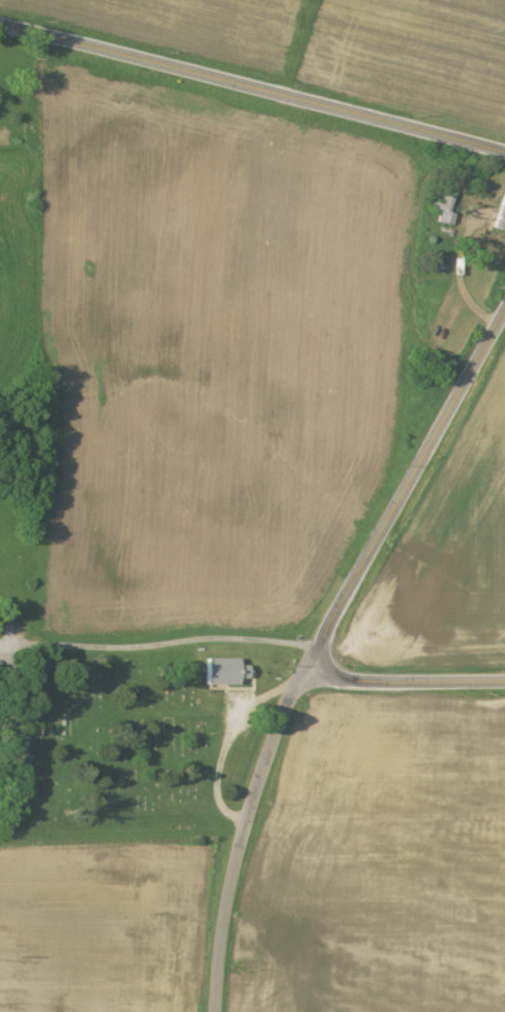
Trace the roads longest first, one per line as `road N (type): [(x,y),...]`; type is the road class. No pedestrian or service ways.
road 1 (secondary): [(0,27),(504,154)]
road 2 (secondary): [(504,310),(304,667)]
road 3 (tertiary): [(212,1011),(217,922),(231,865),(283,705),(304,667)]
road 4 (secondary): [(304,667),(364,682),(504,681)]

